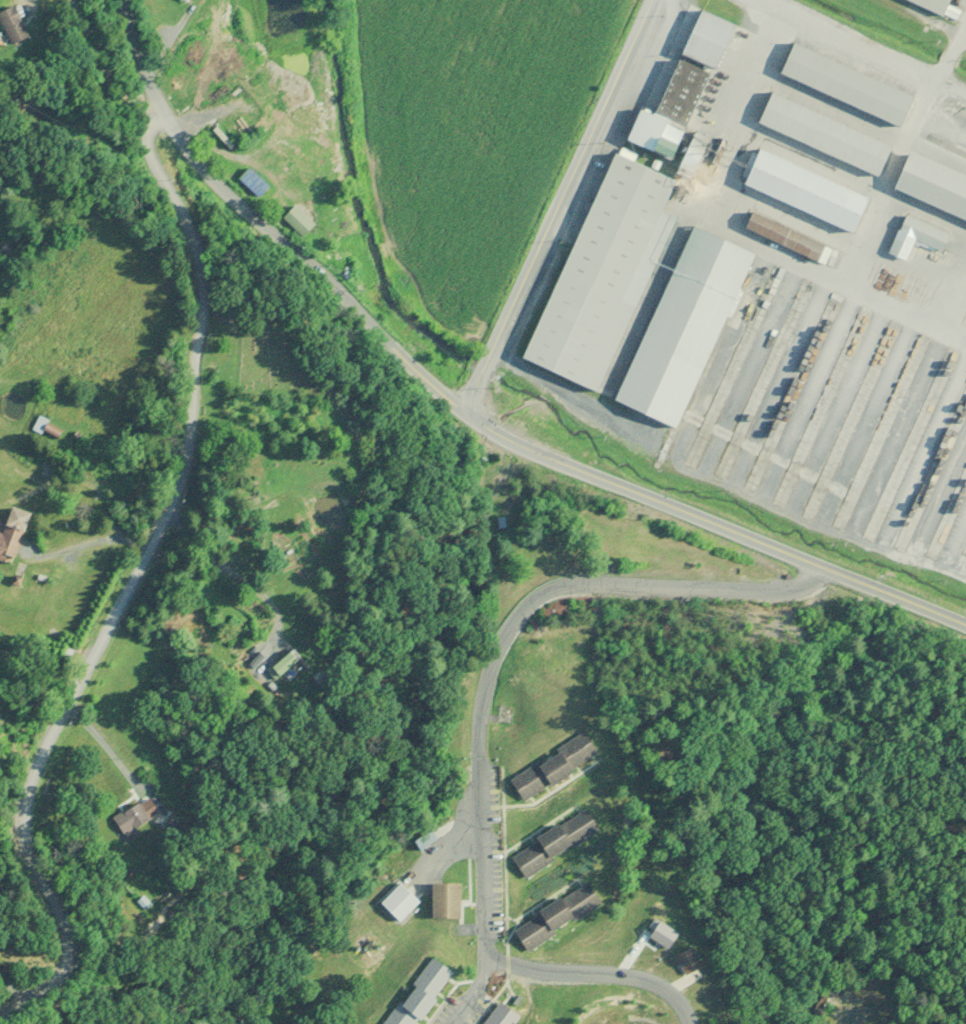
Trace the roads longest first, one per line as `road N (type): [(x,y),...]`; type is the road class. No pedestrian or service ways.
road 1 (residential): [(177,133),(212,319),(197,451),(27,807),(37,868),(80,942),(72,985),(21,1023)]
road 2 (residential): [(841,576),(578,590),(536,600),(508,630),(482,700),(492,974),(455,1023)]
road 3 (tertiary): [(965,631),(540,442),(476,398)]
road 4 (tertiary): [(132,0),(177,133),(357,306),(476,398)]
road 5 (residential): [(476,398),(654,0)]
road 6 (residential): [(492,974),(628,982),(672,994),(696,1023)]

